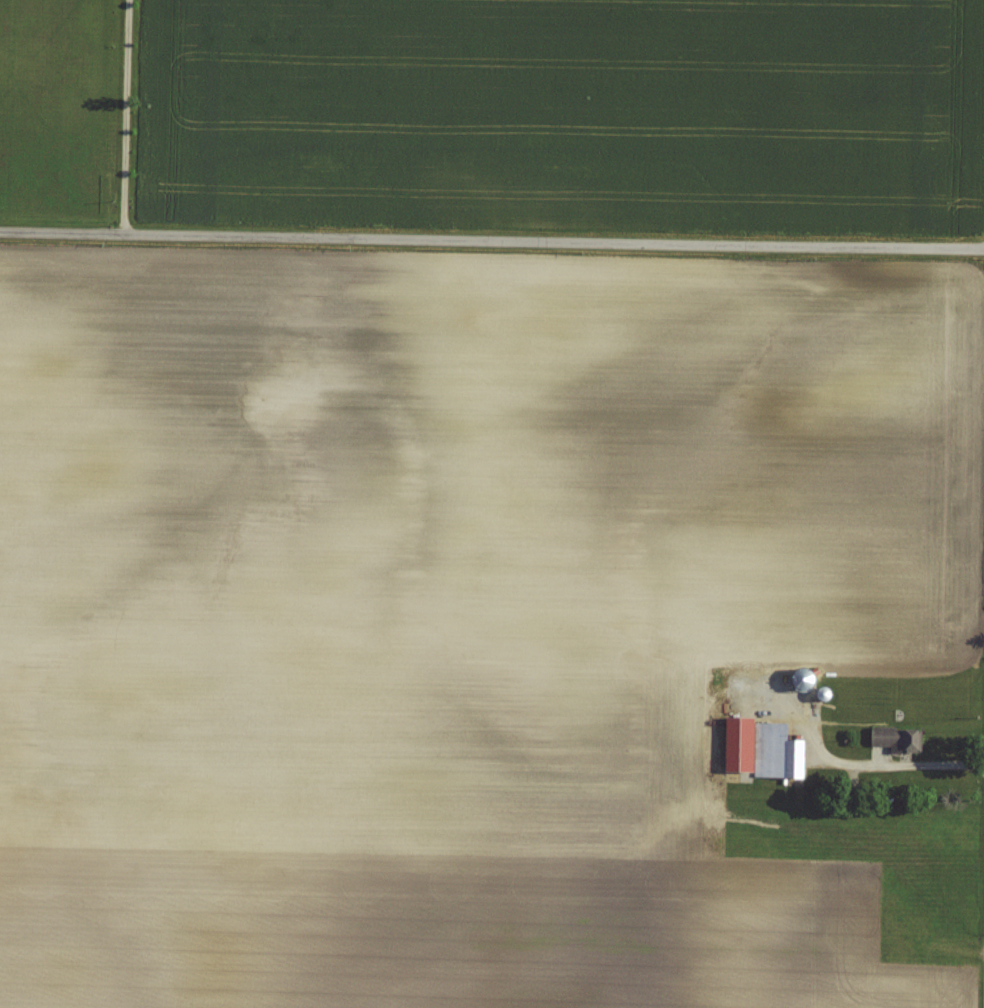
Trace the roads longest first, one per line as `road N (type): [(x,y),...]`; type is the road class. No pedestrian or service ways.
road 1 (residential): [(983,245),(0,233)]

